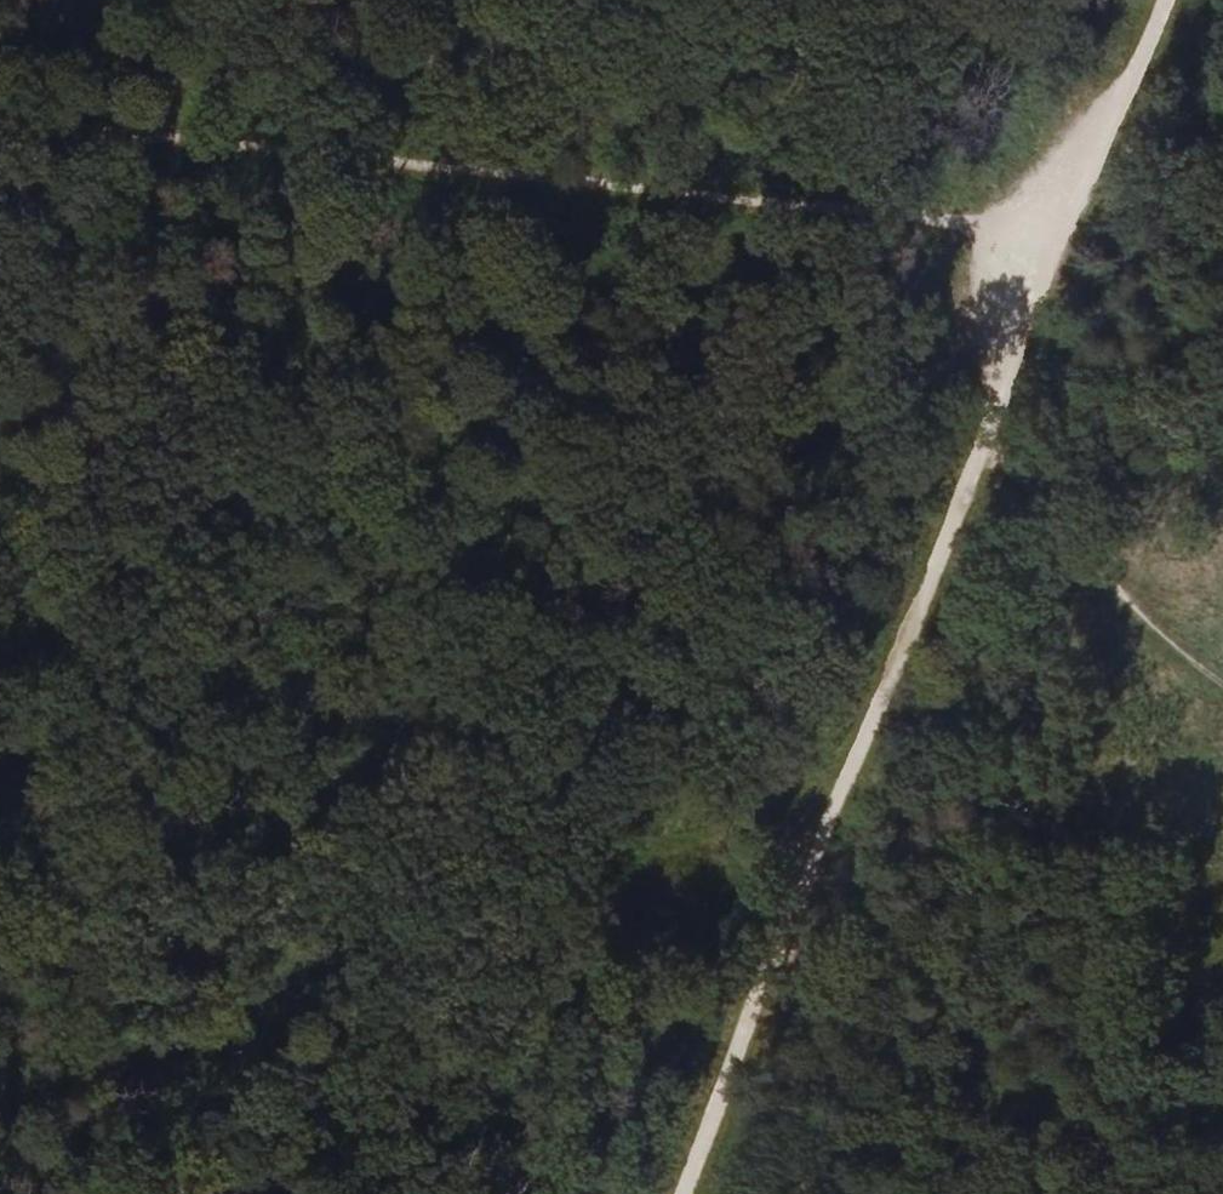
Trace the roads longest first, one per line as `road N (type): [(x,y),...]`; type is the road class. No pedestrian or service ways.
road 1 (track): [(1155,0),(1032,286),(982,450),(713,1179)]
road 2 (track): [(1032,286),(0,138)]

